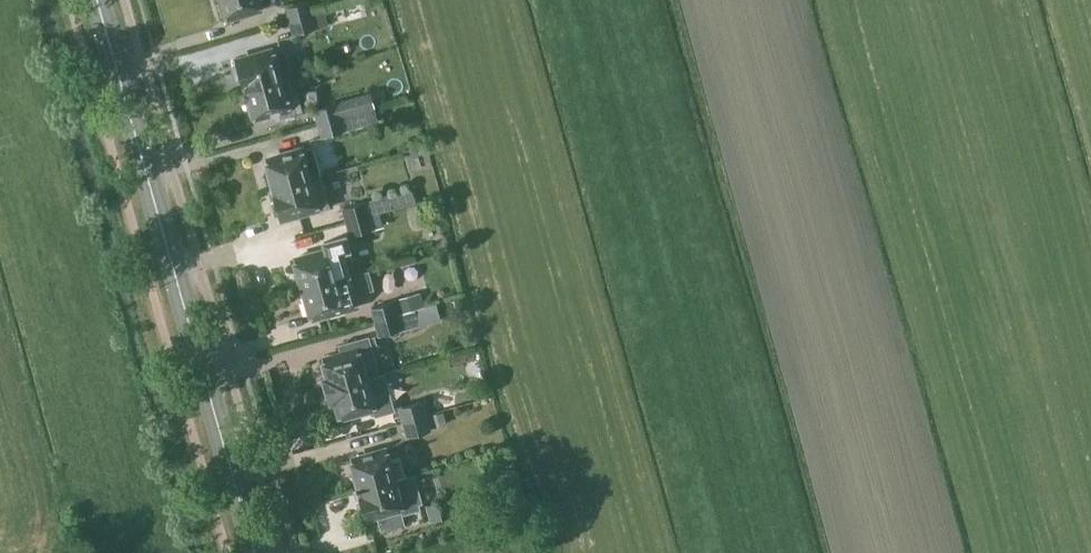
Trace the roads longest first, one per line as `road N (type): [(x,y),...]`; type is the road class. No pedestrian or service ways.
road 1 (secondary): [(256,552),(98,0)]

